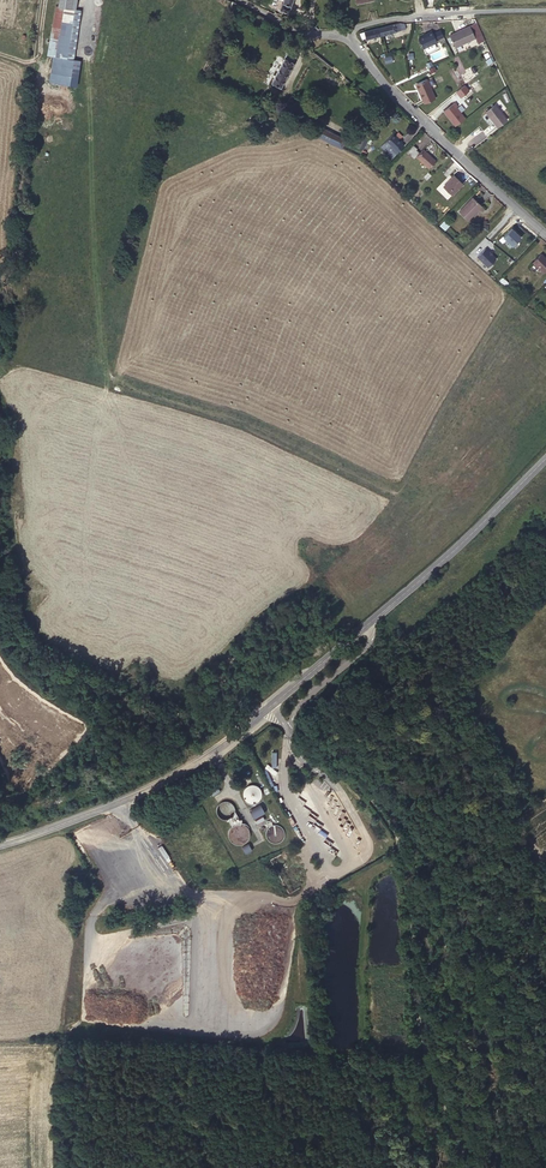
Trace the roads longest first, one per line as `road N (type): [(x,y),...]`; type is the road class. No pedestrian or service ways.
road 1 (tertiary): [(0,844),(214,752),(270,710),(545,457)]
road 2 (track): [(280,723),(359,786),(396,833),(406,868),(416,1026),(466,1161),(477,1167)]
road 3 (residential): [(545,233),(409,110),(346,37)]
road 4 (residential): [(545,9),(386,18),(346,37)]

